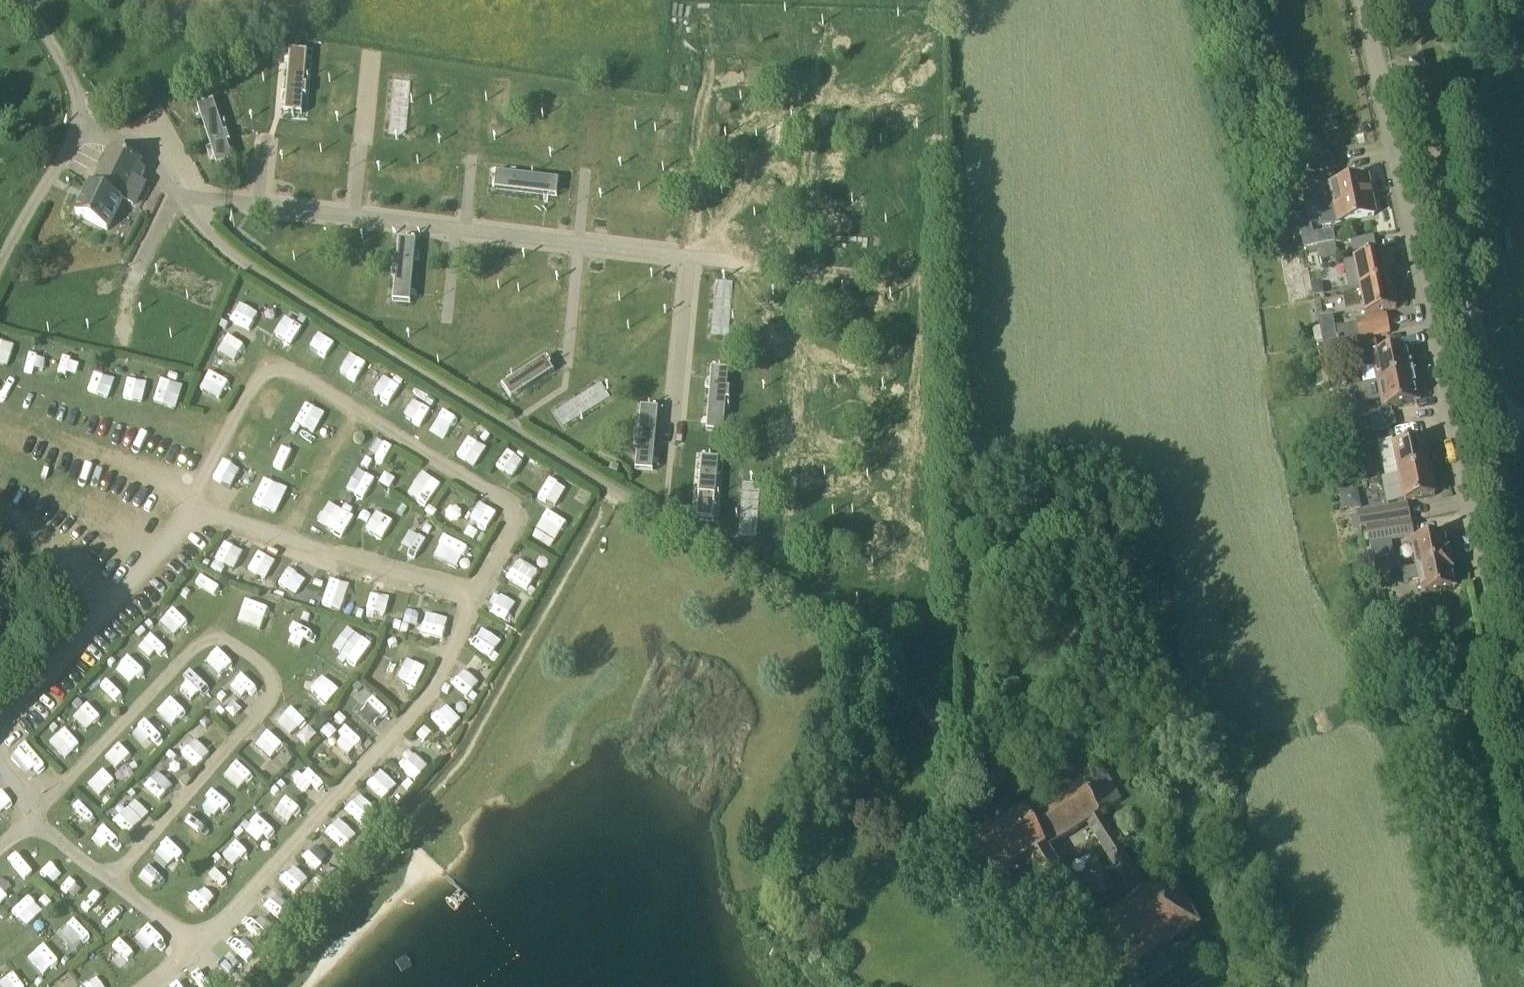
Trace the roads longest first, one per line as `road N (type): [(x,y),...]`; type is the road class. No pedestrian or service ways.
road 1 (unclassified): [(962,832),(943,734),(887,667),(218,252),(184,197),(127,141),(82,118)]
road 2 (unclassified): [(1523,775),(1365,0)]
road 3 (track): [(816,986),(765,898),(767,837),(777,794),(826,721),(835,691),(829,625)]
road 4 (unclassified): [(0,268),(82,118)]
road 5 (unclassified): [(82,118),(67,74),(21,0)]

